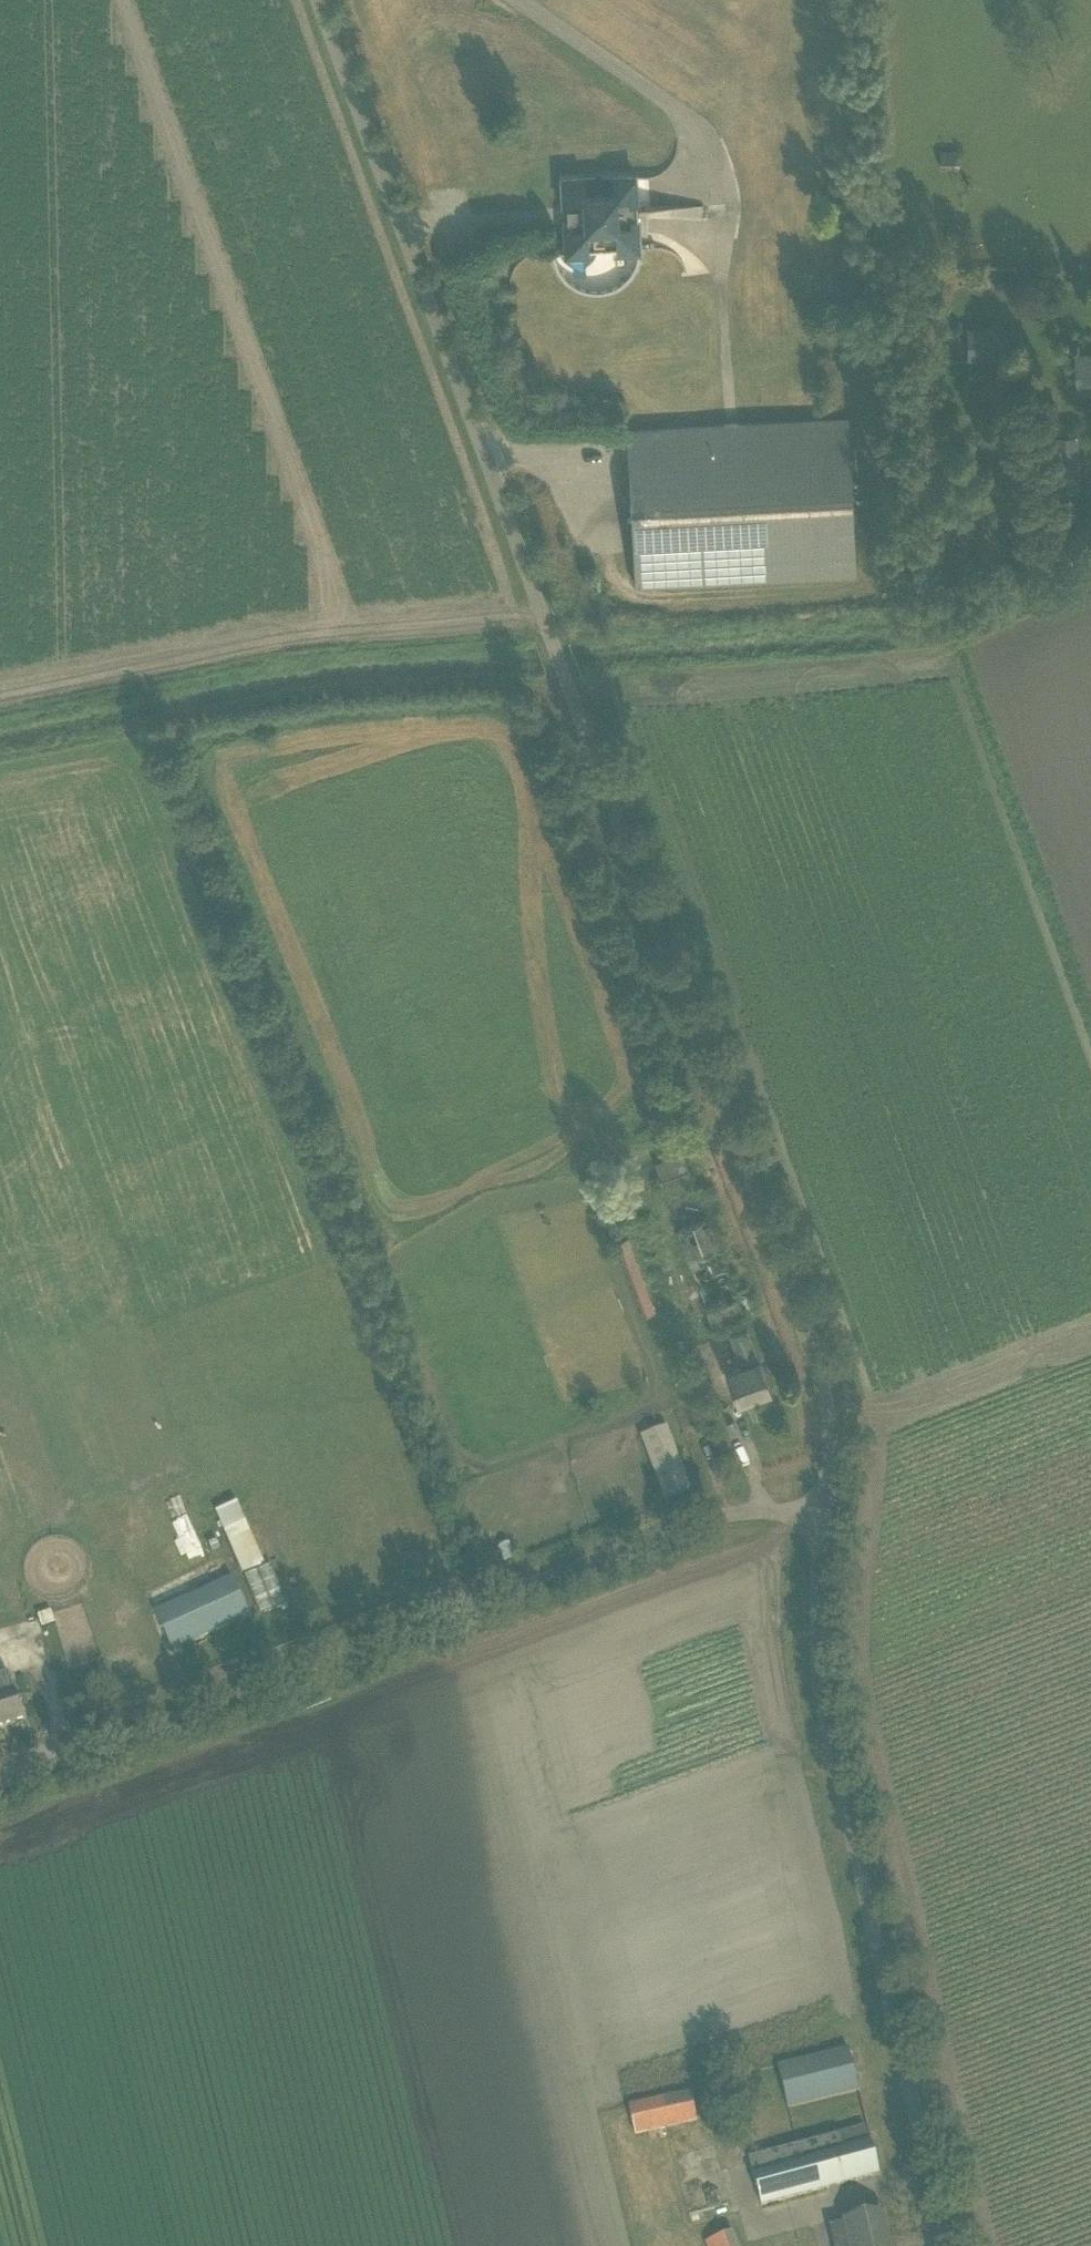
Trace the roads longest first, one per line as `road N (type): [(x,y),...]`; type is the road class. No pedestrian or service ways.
road 1 (unclassified): [(826,1498),(819,1335),(545,630),(316,0)]
road 2 (unclassified): [(0,1777),(553,1569),(748,1510),(826,1498)]
road 3 (unclassified): [(943,2245),(844,1808),(831,1724),(826,1498)]

